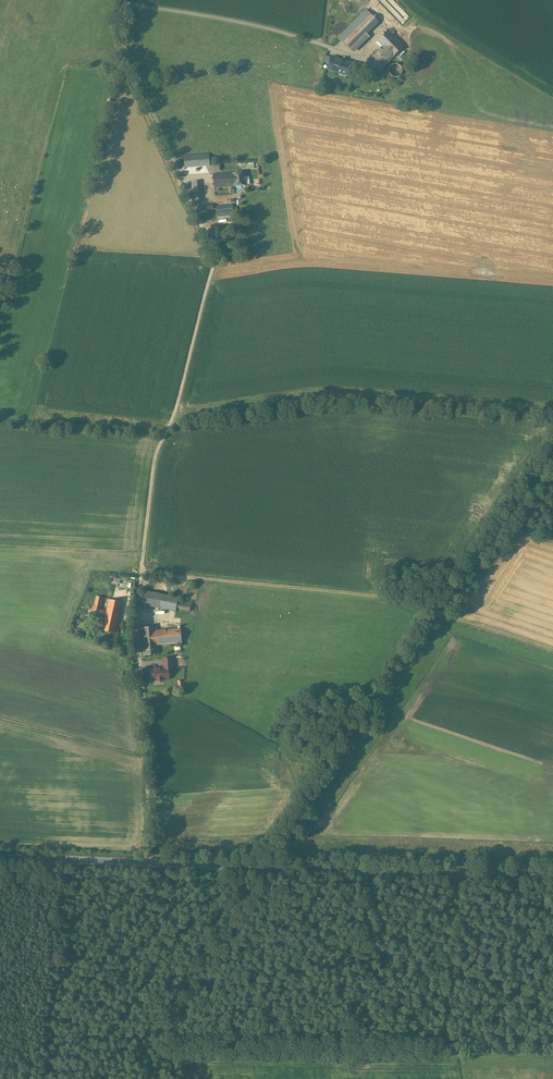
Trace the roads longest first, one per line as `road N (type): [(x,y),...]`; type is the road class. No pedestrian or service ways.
road 1 (tertiary): [(552,878),(0,857)]
road 2 (track): [(141,572),(384,597),(552,651)]
road 3 (track): [(215,258),(175,415),(158,449),(139,583)]
road 4 (unclassified): [(121,0),(125,57),(215,258)]

